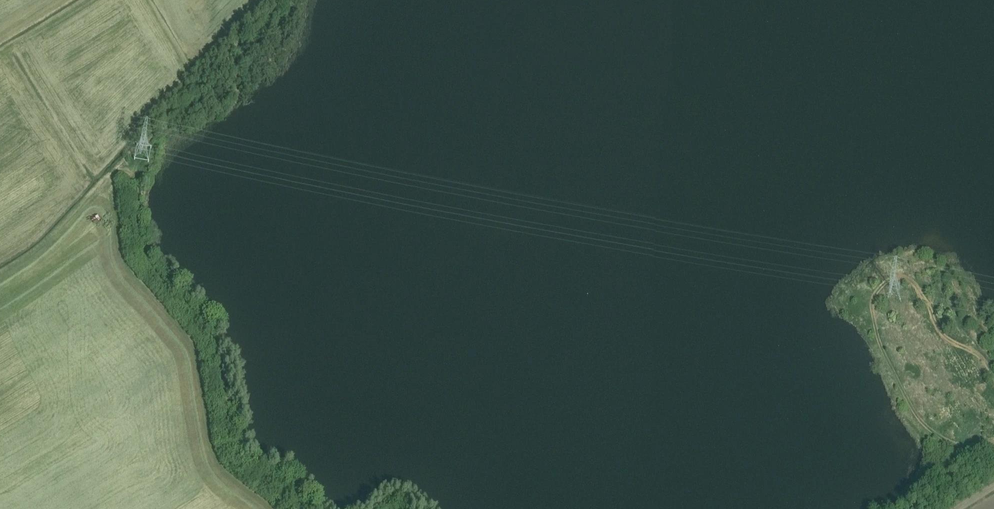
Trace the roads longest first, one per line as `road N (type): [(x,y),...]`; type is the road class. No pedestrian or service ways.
road 1 (track): [(993,442),(964,446),(913,414),(866,300),(891,276),(934,287),(993,378)]

